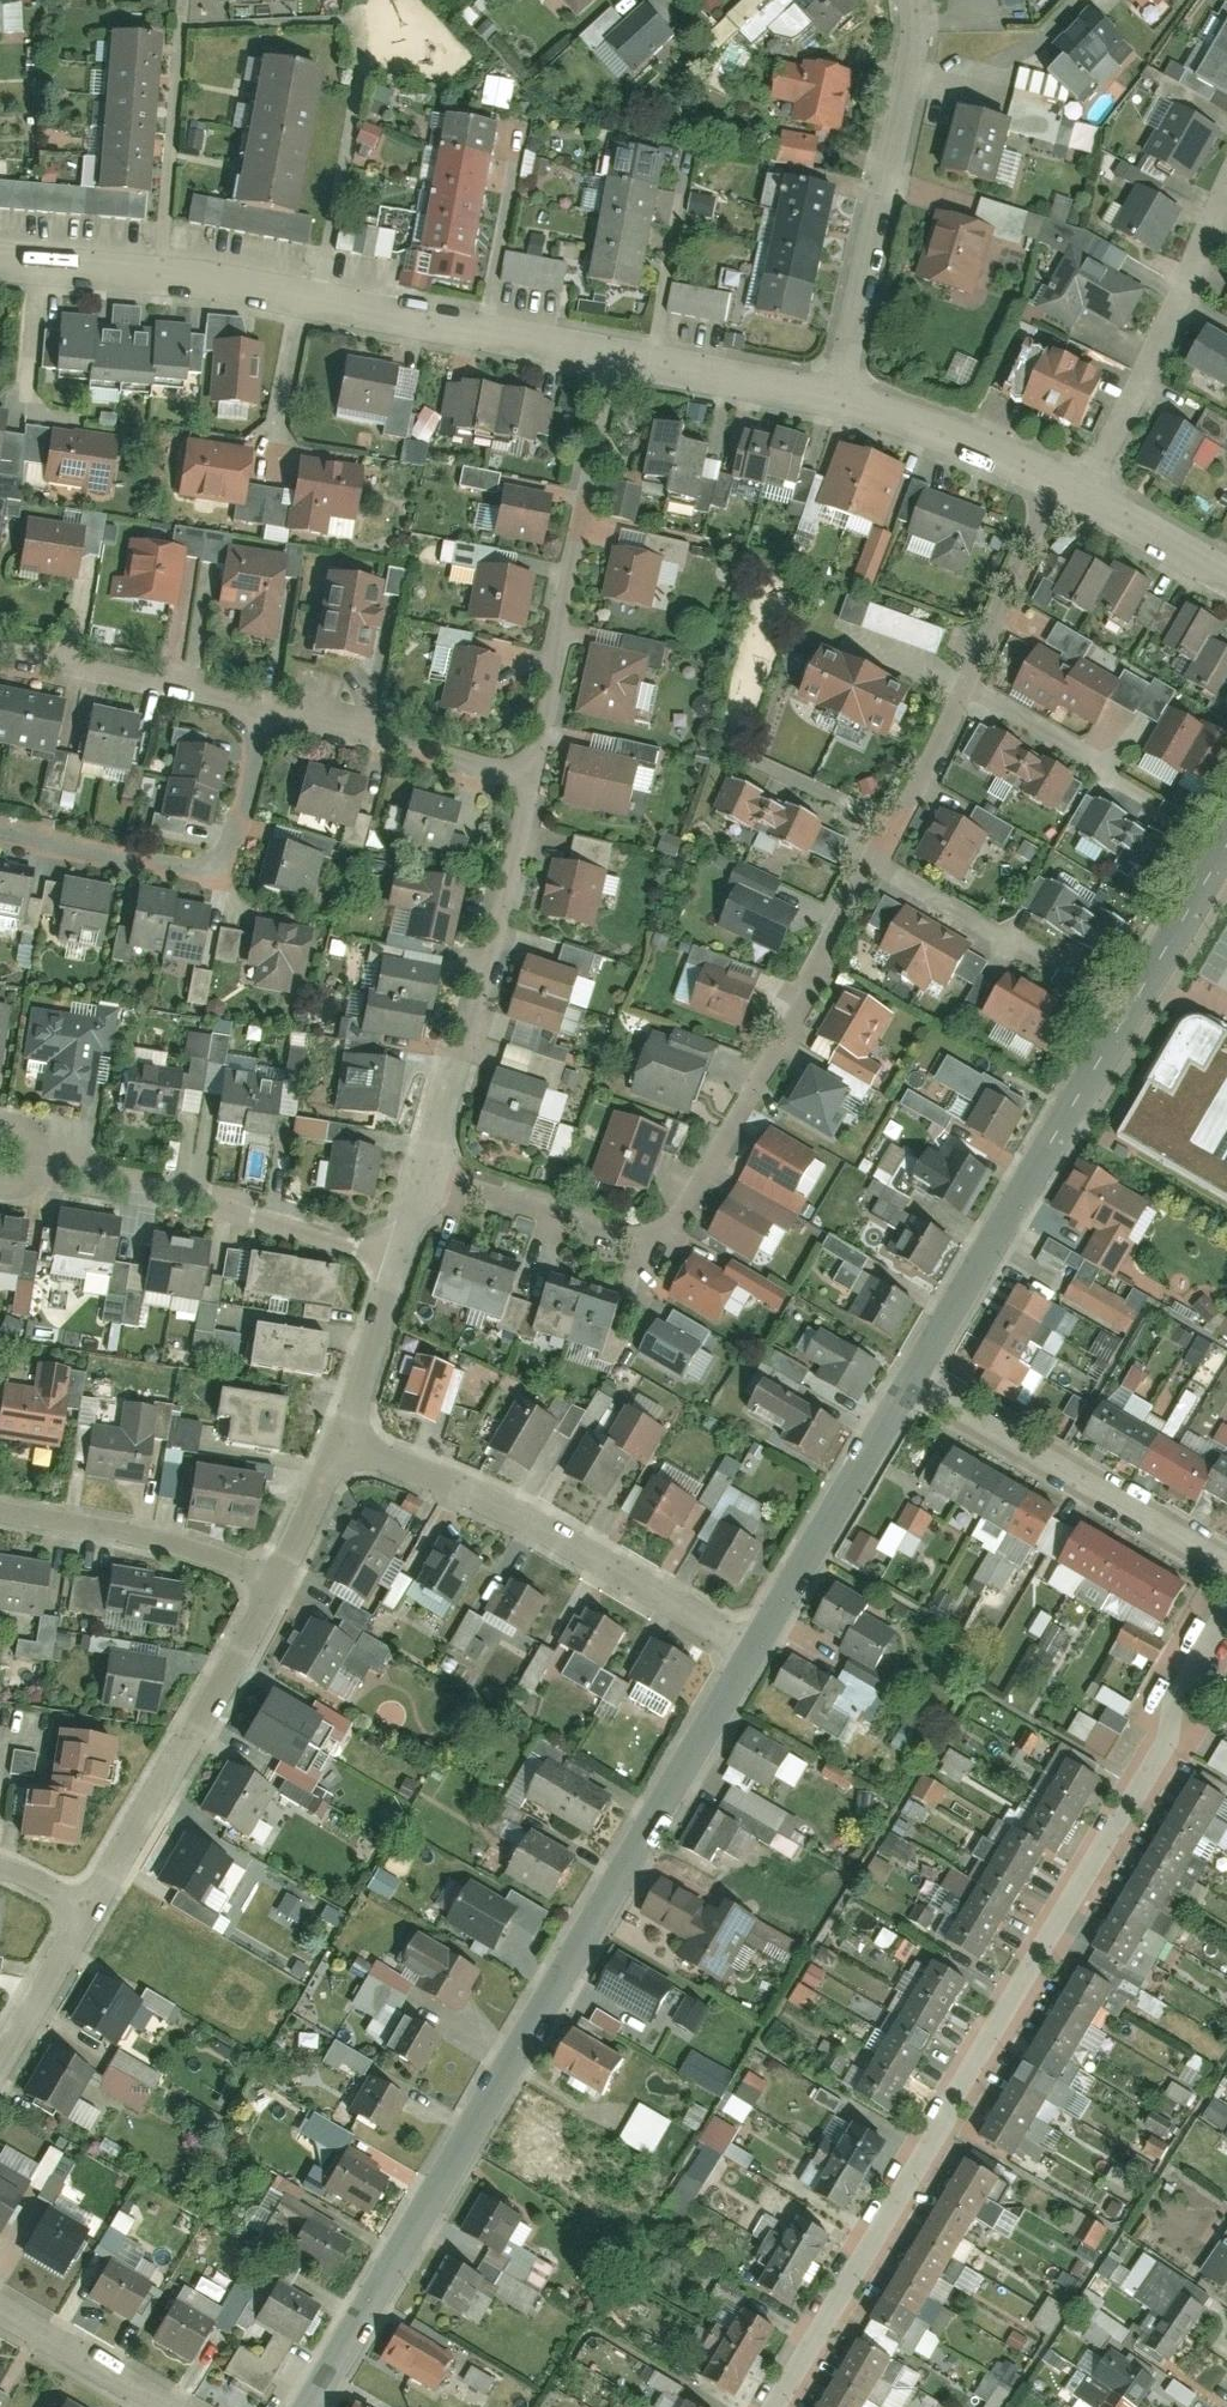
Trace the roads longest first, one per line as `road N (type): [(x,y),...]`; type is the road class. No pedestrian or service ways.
road 1 (residential): [(770,2406),(1226,1639)]
road 2 (tertiary): [(310,2406),(750,1647)]
road 3 (residential): [(876,857),(664,1223),(627,1230),(427,1176)]
road 4 (residential): [(621,354),(306,298),(0,260)]
road 5 (tertiary): [(908,1379),(1226,847)]
road 6 (residential): [(342,1445),(419,1469),(545,1524),(750,1647)]
road 7 (residential): [(621,354),(536,776)]
road 8 (residential): [(913,0),(904,114),(839,396)]
road 9 (residential): [(402,1257),(9,1169)]
road 10 (residential): [(278,1581),(92,1912)]
road 11 (residential): [(0,834),(182,868),(209,865),(231,840),(265,711)]
road 12 (residential): [(908,1379),(1226,1565)]
road 13 (residential): [(1086,492),(1226,200)]
road 14 (tertiary): [(750,1647),(908,1379)]
road 15 (residential): [(278,1581),(169,1542),(0,1512)]
road 16 (residential): [(536,776),(463,1046)]
road 17 (residential): [(536,776),(265,711)]
road 18 (residential): [(265,711),(0,647)]
road 19 (residential): [(1057,477),(839,396)]
road 20 (residential): [(839,396),(621,354)]
road 21 (residential): [(1057,477),(967,676)]
road 22 (residential): [(967,676),(876,857)]
road 23 (residential): [(402,1257),(342,1445)]
road 24 (residential): [(168,2406),(0,2306)]
road 25 (residential): [(92,1912),(0,2071)]
road 26 (residential): [(1226,578),(1086,492)]
road 27 (residential): [(342,1445),(278,1581)]
road 28 (residential): [(967,676),(1094,748)]
road 29 (residential): [(876,857),(993,934)]
road 30 (residential): [(463,1046),(427,1176)]

